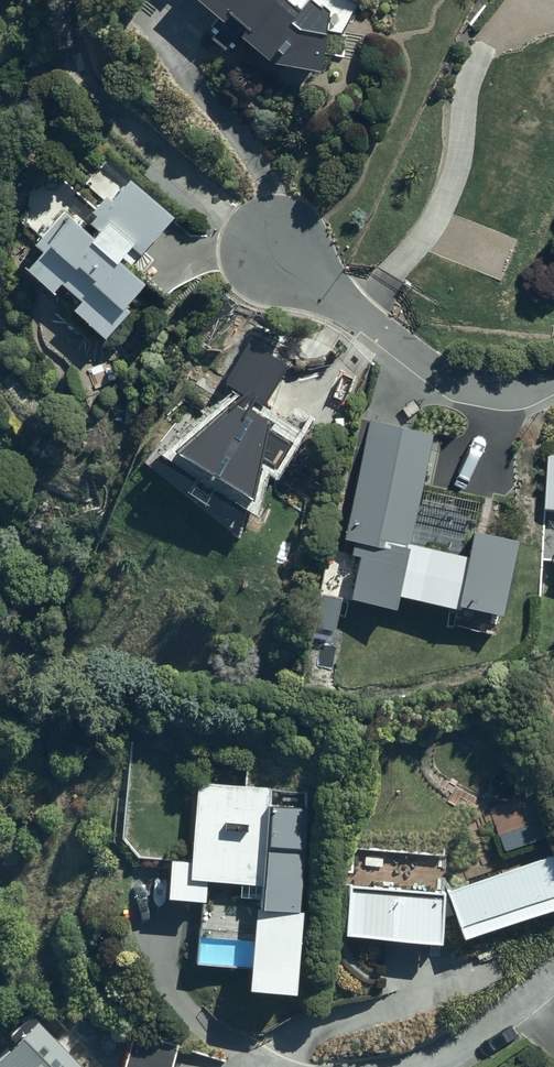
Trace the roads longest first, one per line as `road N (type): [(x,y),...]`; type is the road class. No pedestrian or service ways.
road 1 (residential): [(553,379),(507,393),(474,387),(433,367),(275,251)]
road 2 (residential): [(553,971),(463,1045),(405,1066)]

